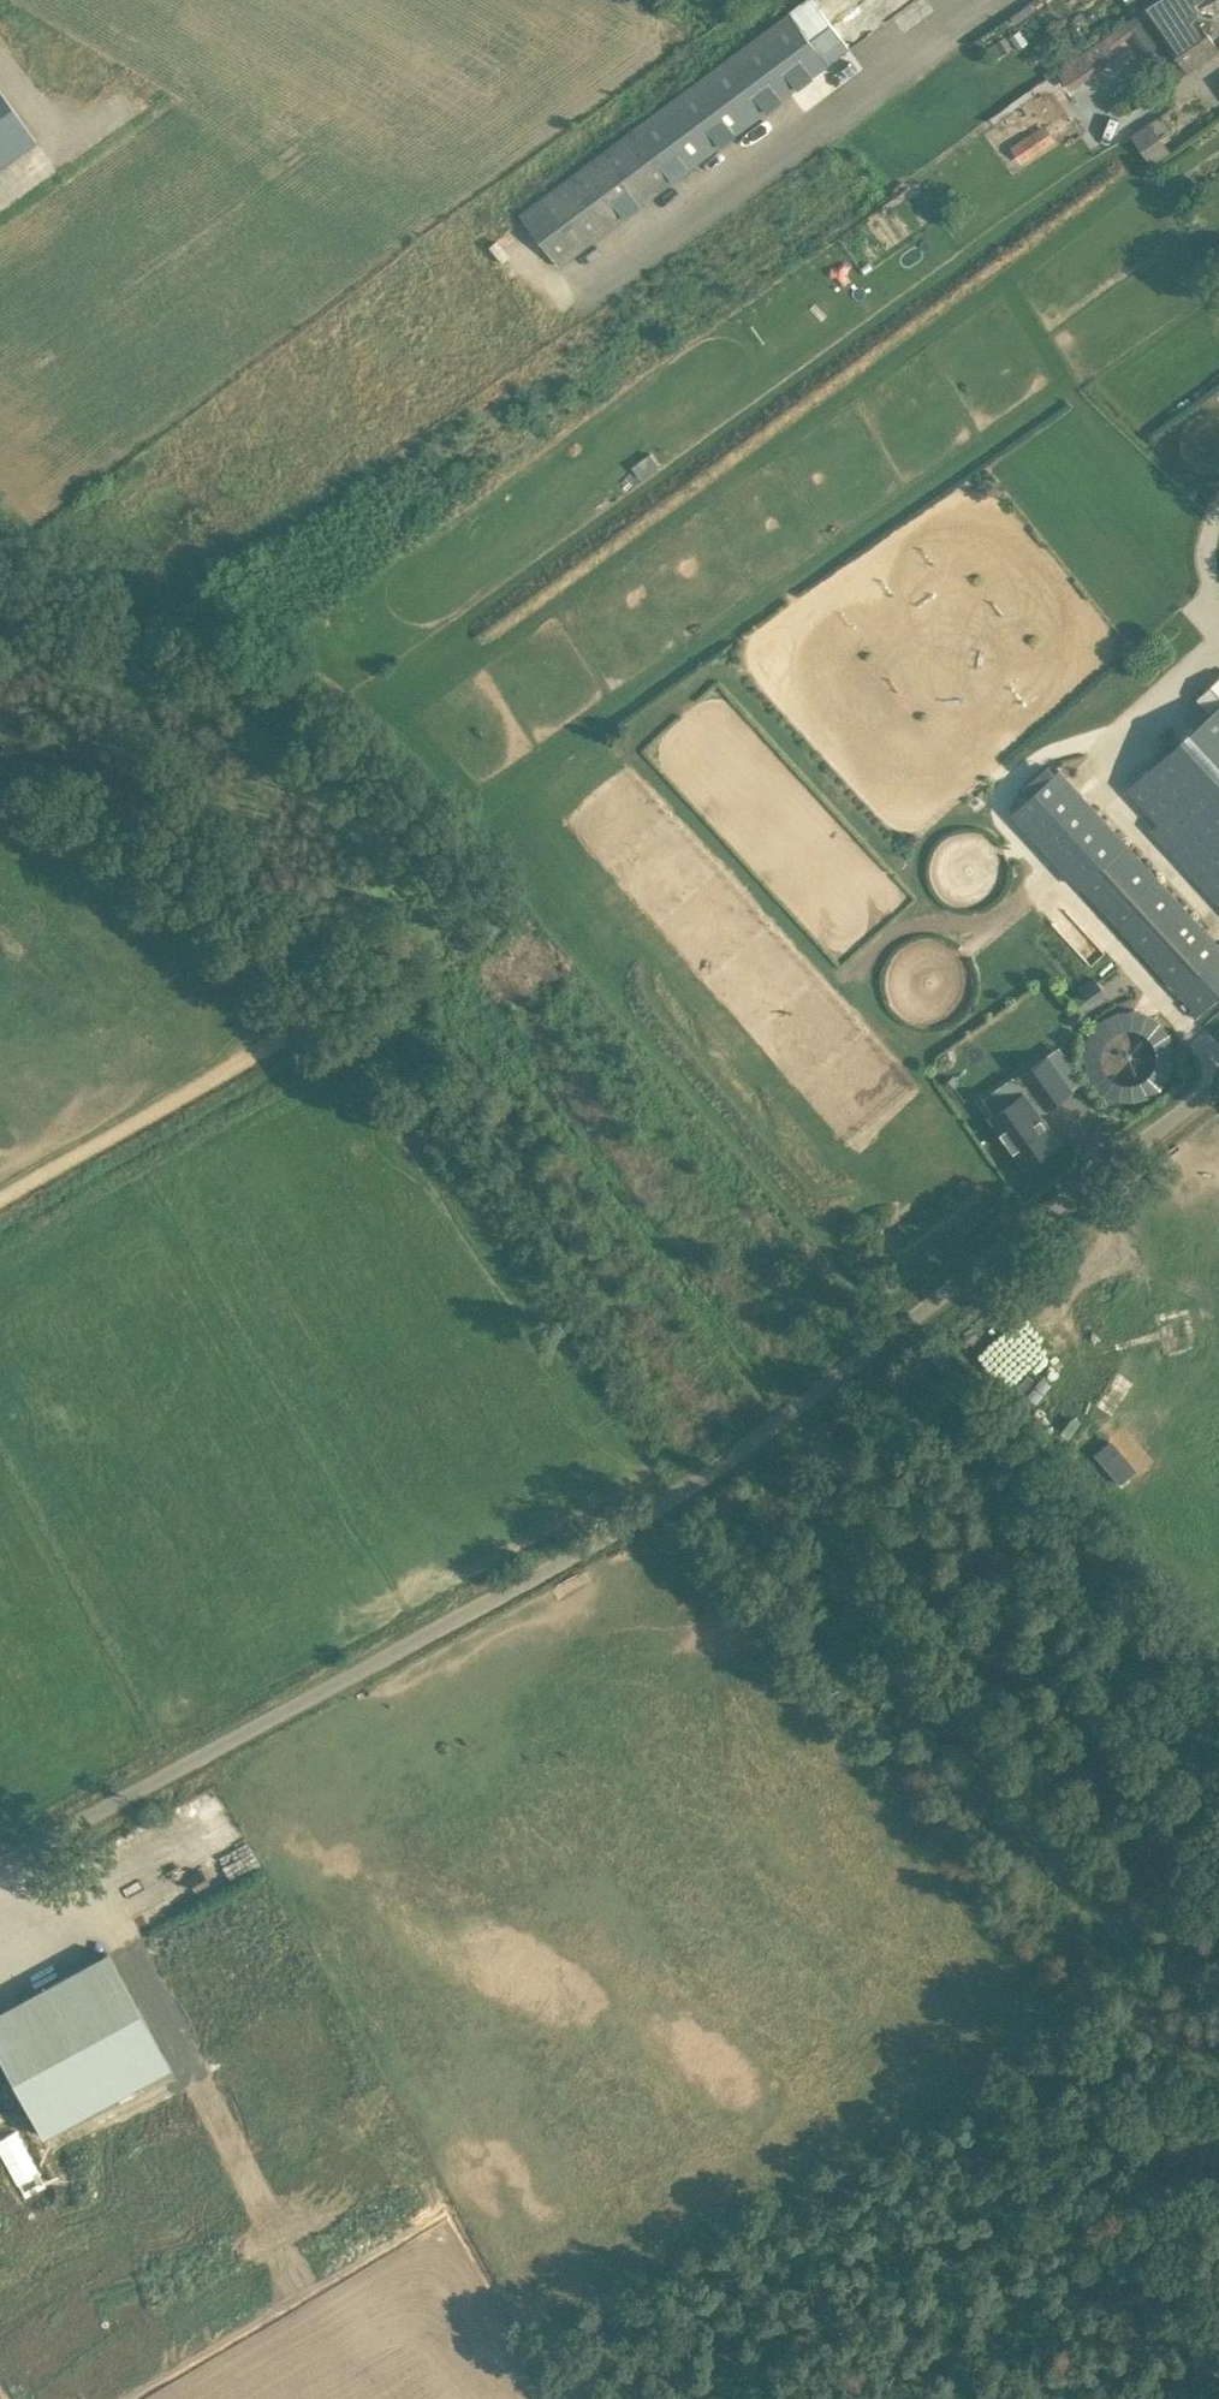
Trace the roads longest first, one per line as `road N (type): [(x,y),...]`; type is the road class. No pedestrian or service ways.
road 1 (unclassified): [(0,1864),(597,1544),(782,1425),(1218,1093)]

